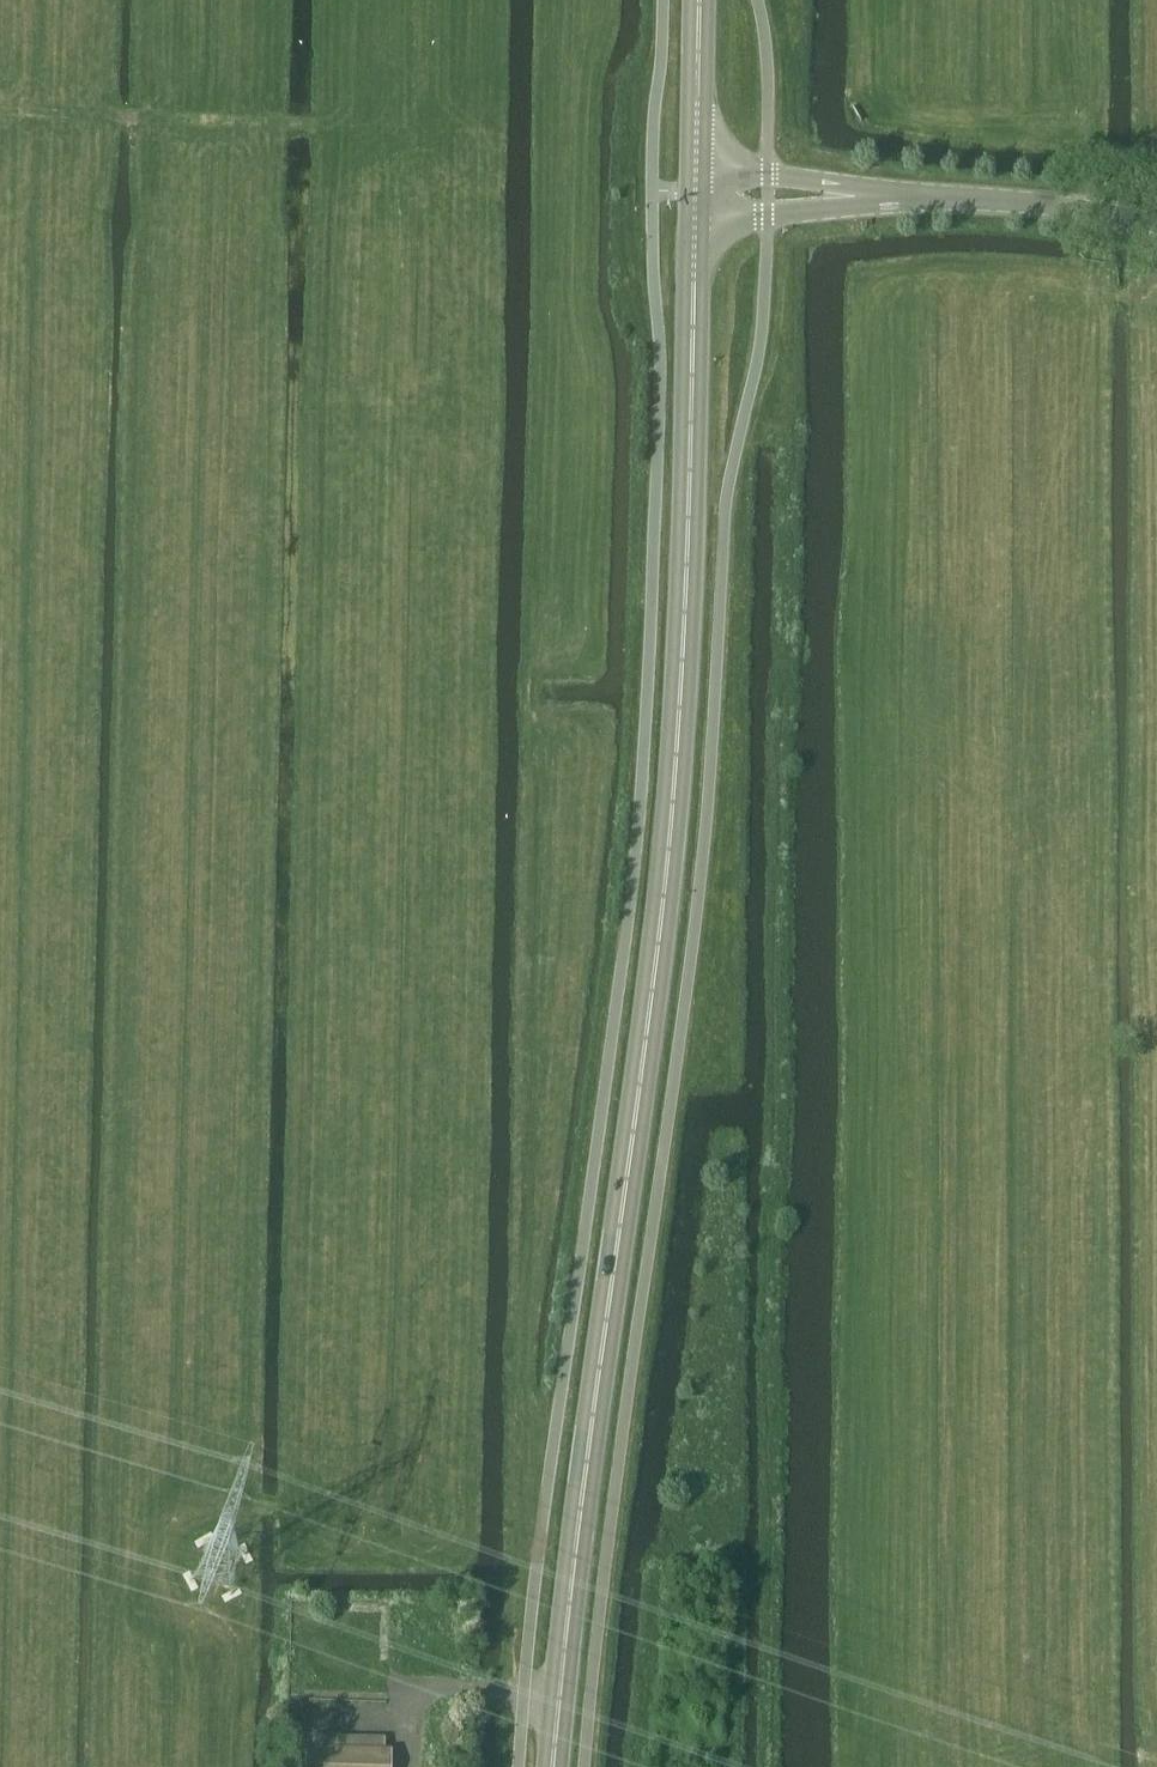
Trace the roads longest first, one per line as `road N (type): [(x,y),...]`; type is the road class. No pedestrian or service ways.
road 1 (tertiary): [(553,1766),(653,985),(684,611),(696,192)]
road 2 (track): [(0,117),(323,131)]
road 3 (unclassified): [(1156,229),(1029,205),(850,197)]
road 4 (tertiary): [(696,192),(700,0)]
road 5 (unclassified): [(696,192),(739,215),(768,216),(850,197)]
road 6 (unclassified): [(850,197),(822,185),(740,175),(696,192)]

